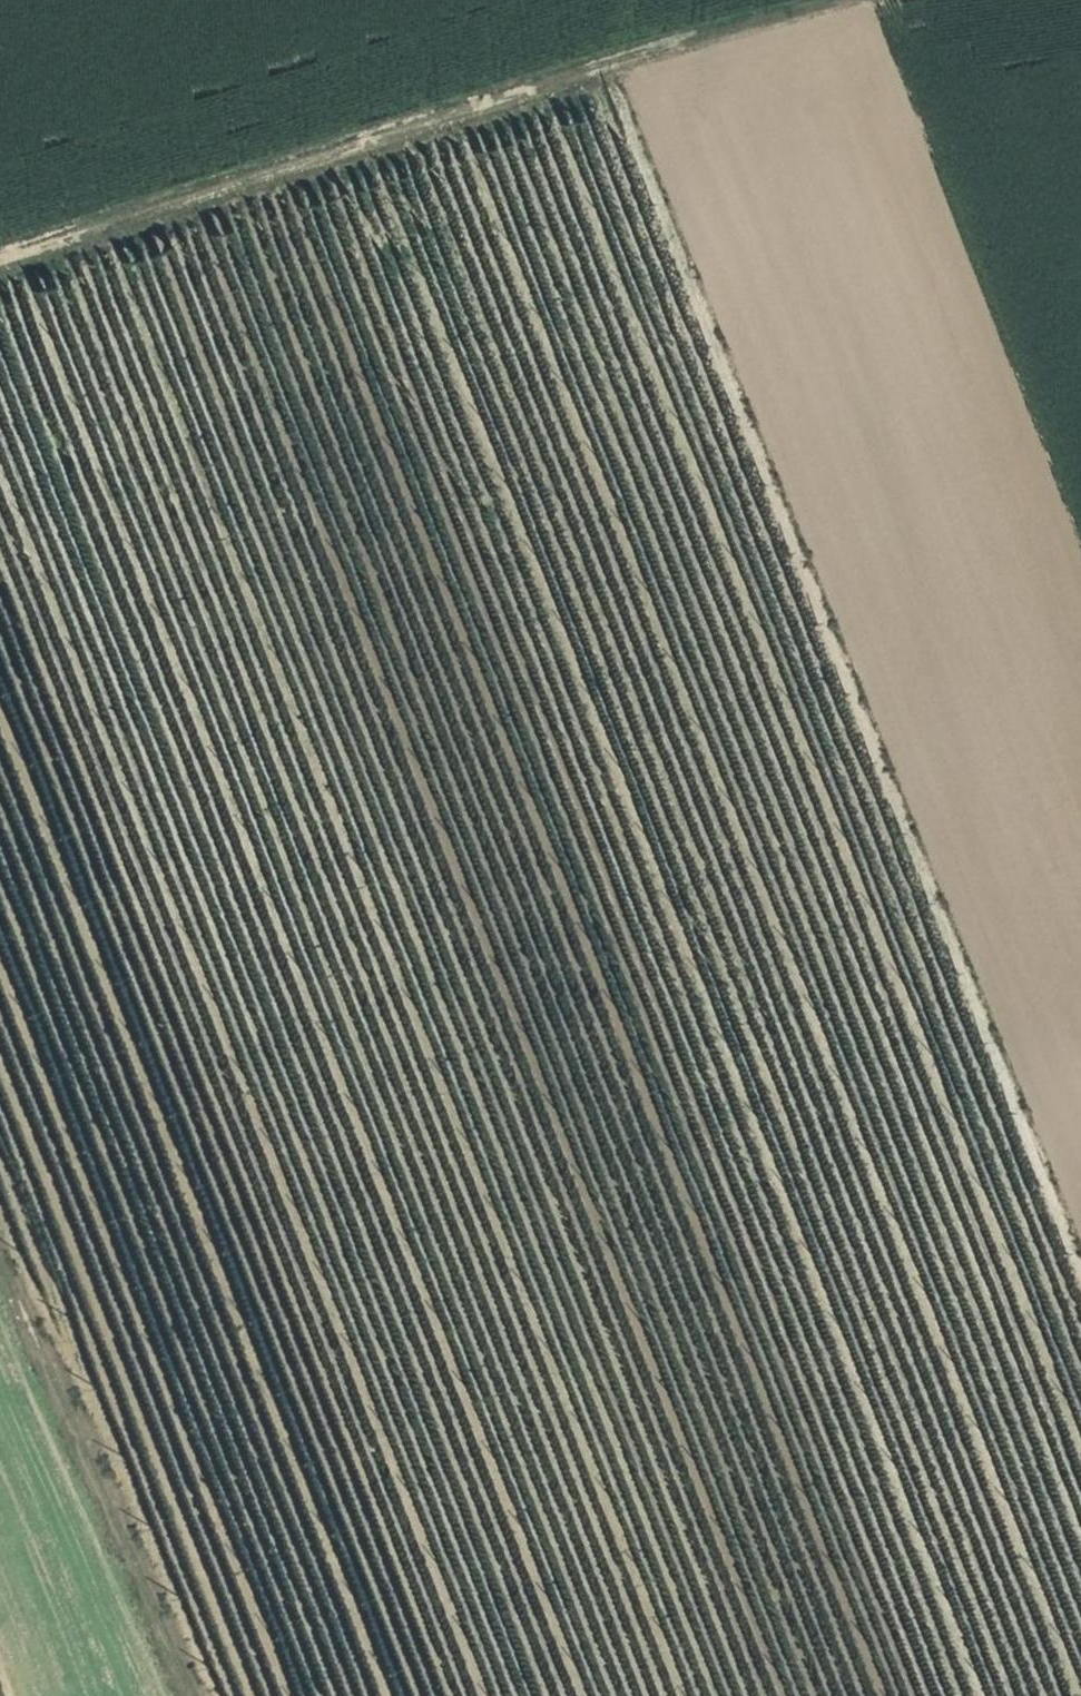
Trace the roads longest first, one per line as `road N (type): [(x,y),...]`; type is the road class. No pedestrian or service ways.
road 1 (track): [(0,259),(782,14),(869,0)]
road 2 (track): [(0,1283),(186,1695)]

